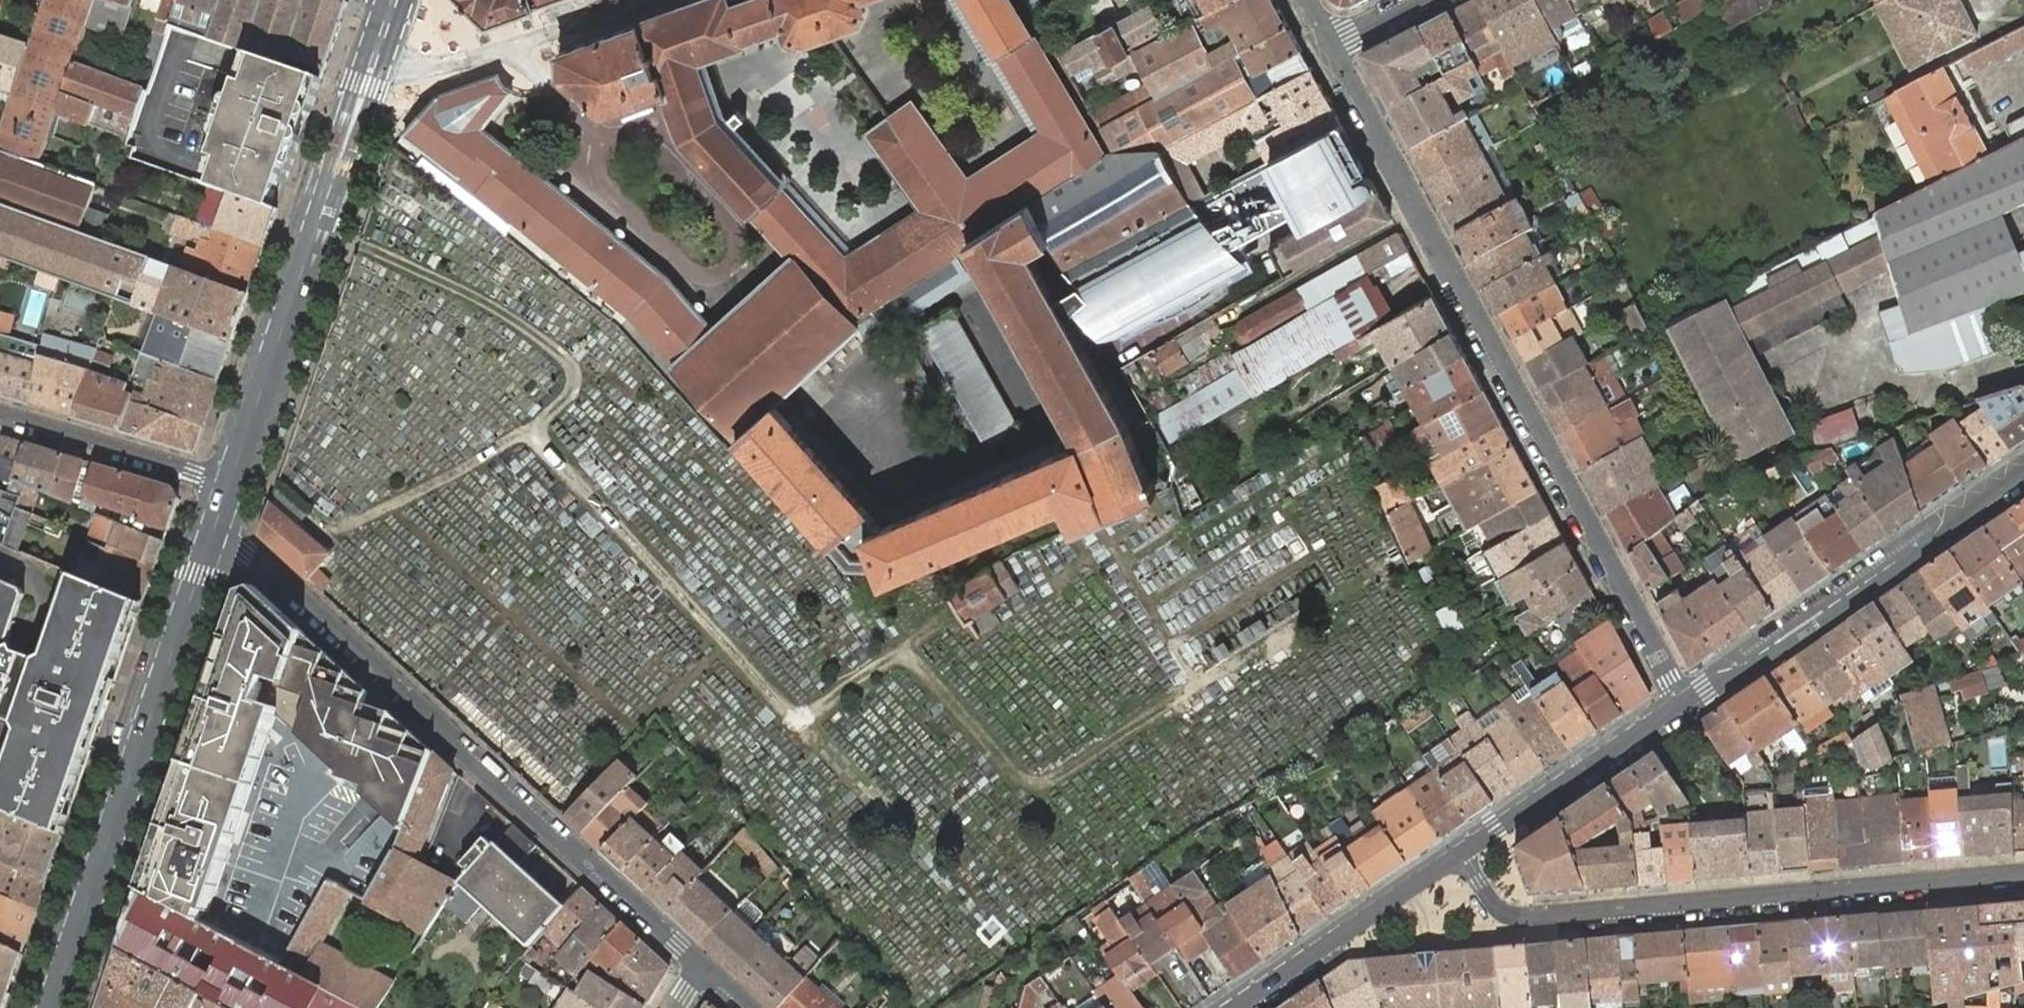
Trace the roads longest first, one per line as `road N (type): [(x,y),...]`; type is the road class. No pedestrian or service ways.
road 1 (residential): [(1689,700),(1329,47)]
road 2 (residential): [(213,532),(248,544),(705,970)]
road 3 (residential): [(2023,875),(1525,915),(1498,906),(1466,851)]
road 4 (tertiary): [(394,0),(229,483)]
road 5 (tertiary): [(213,532),(51,1007)]
road 6 (tertiary): [(2023,474),(1689,700)]
road 7 (tertiary): [(1466,851),(1234,1007)]
road 8 (tertiary): [(1689,700),(1466,851)]
road 9 (residential): [(0,410),(229,483)]

